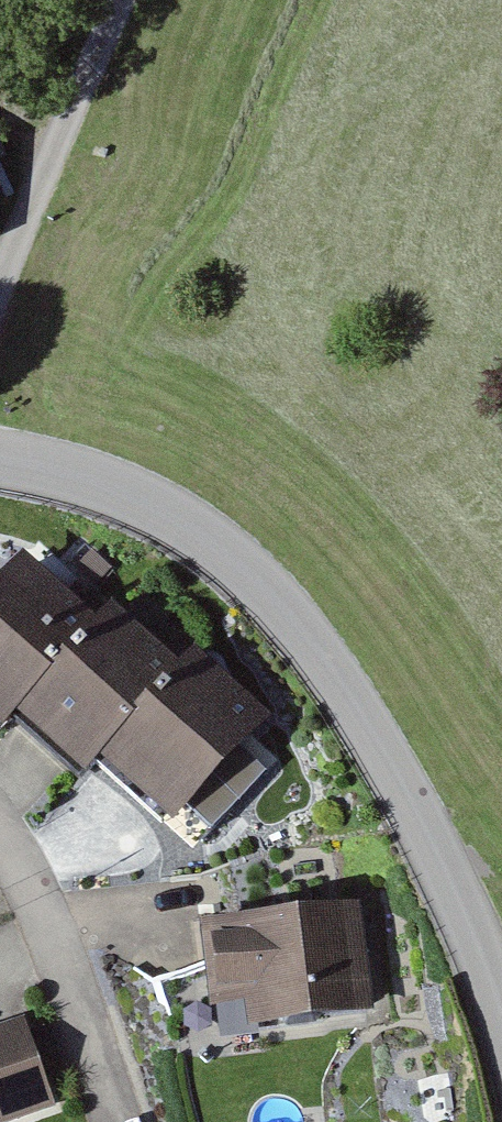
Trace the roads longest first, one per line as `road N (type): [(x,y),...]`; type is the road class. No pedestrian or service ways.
road 1 (tertiary): [(501,1018),(487,968),(416,823),(345,692),(290,614),(218,545),(163,508),(88,472),(0,450)]
road 2 (residential): [(116,1121),(49,923),(0,832)]
road 3 (track): [(119,0),(0,278)]

